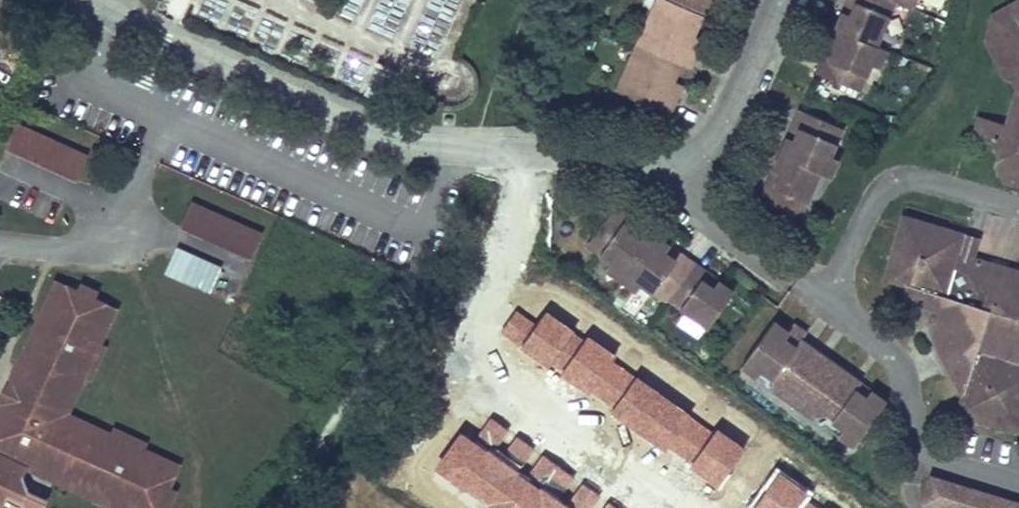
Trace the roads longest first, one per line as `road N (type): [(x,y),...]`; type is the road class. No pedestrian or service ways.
road 1 (residential): [(83,0),(393,133),(460,149),(682,168)]
road 2 (residential): [(682,168),(733,105),(780,0)]
road 3 (residential): [(795,282),(697,213),(685,196),(682,168)]

